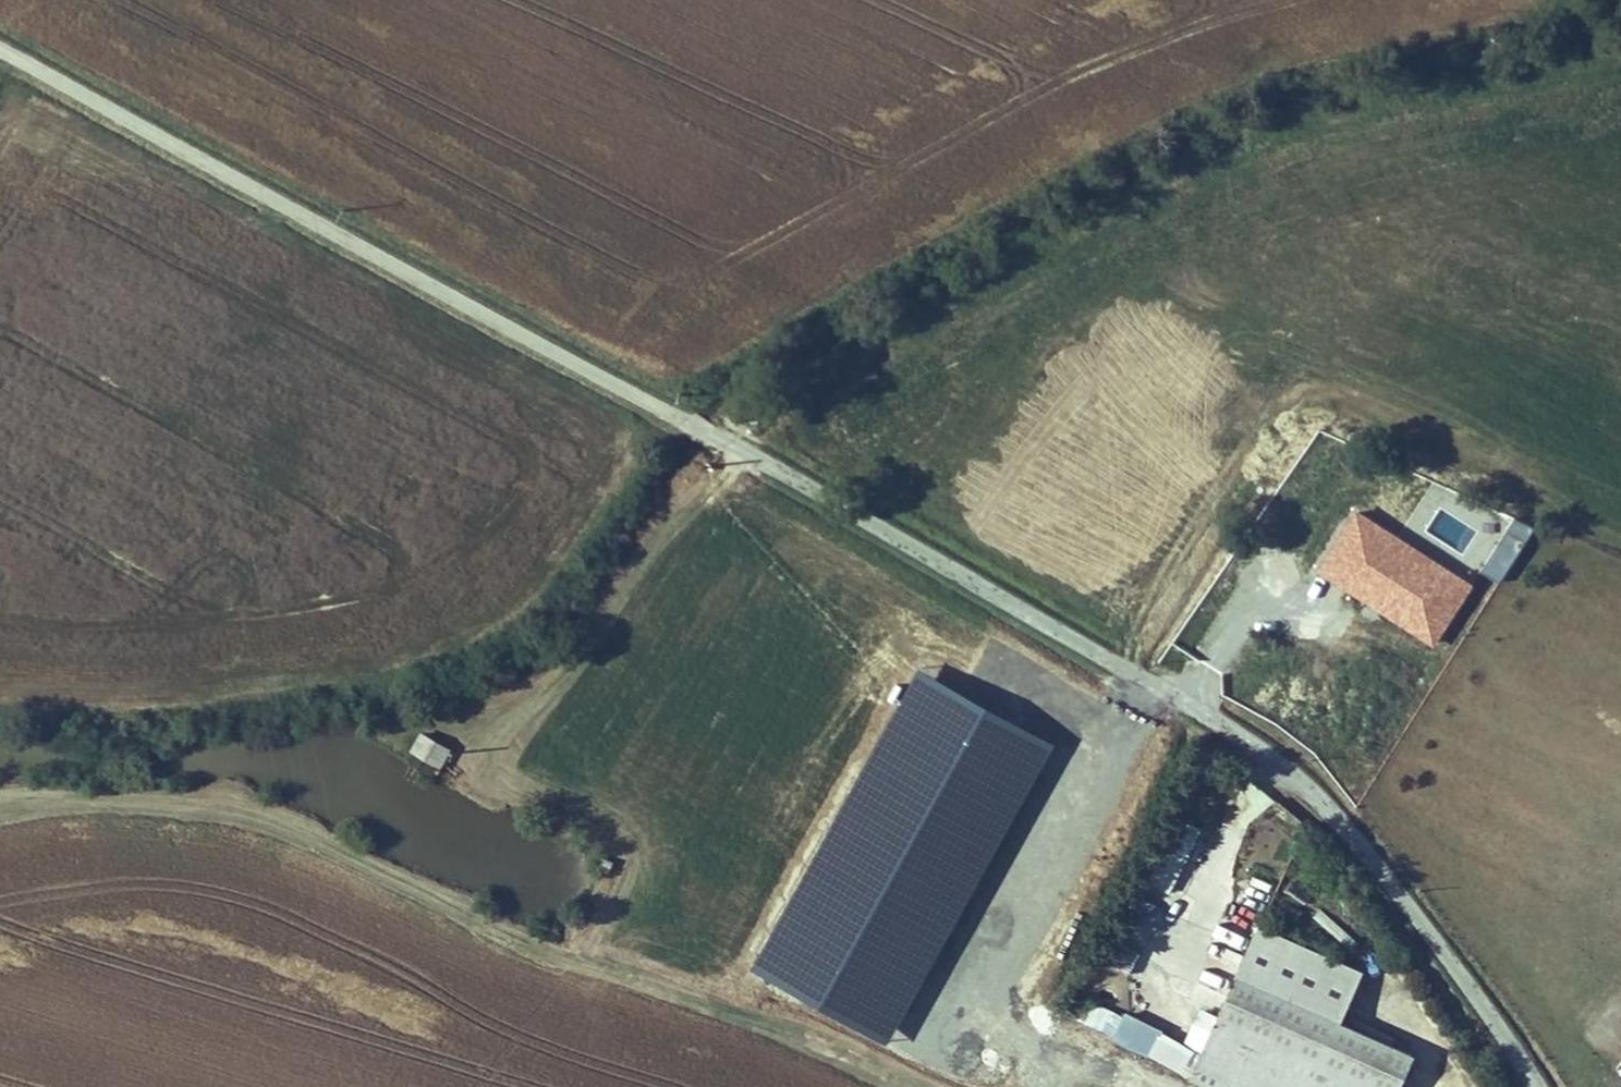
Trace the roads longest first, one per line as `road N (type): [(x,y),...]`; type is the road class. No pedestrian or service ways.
road 1 (unclassified): [(0,55),(863,506),(1197,698),(1286,763),(1350,829),(1532,1086)]

